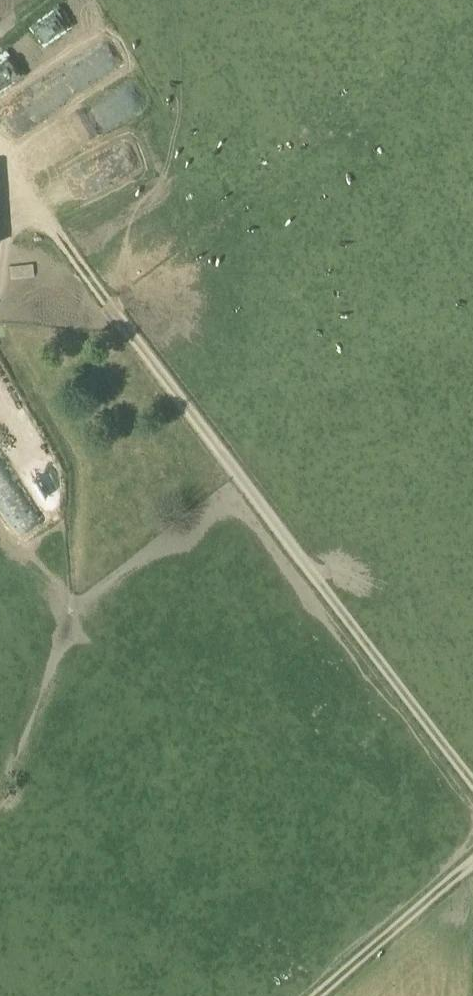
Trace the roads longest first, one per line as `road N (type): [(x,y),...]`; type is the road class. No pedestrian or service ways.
road 1 (track): [(472,786),(18,178)]
road 2 (track): [(315,995),(472,861)]
road 3 (track): [(0,315),(8,307),(18,178)]

